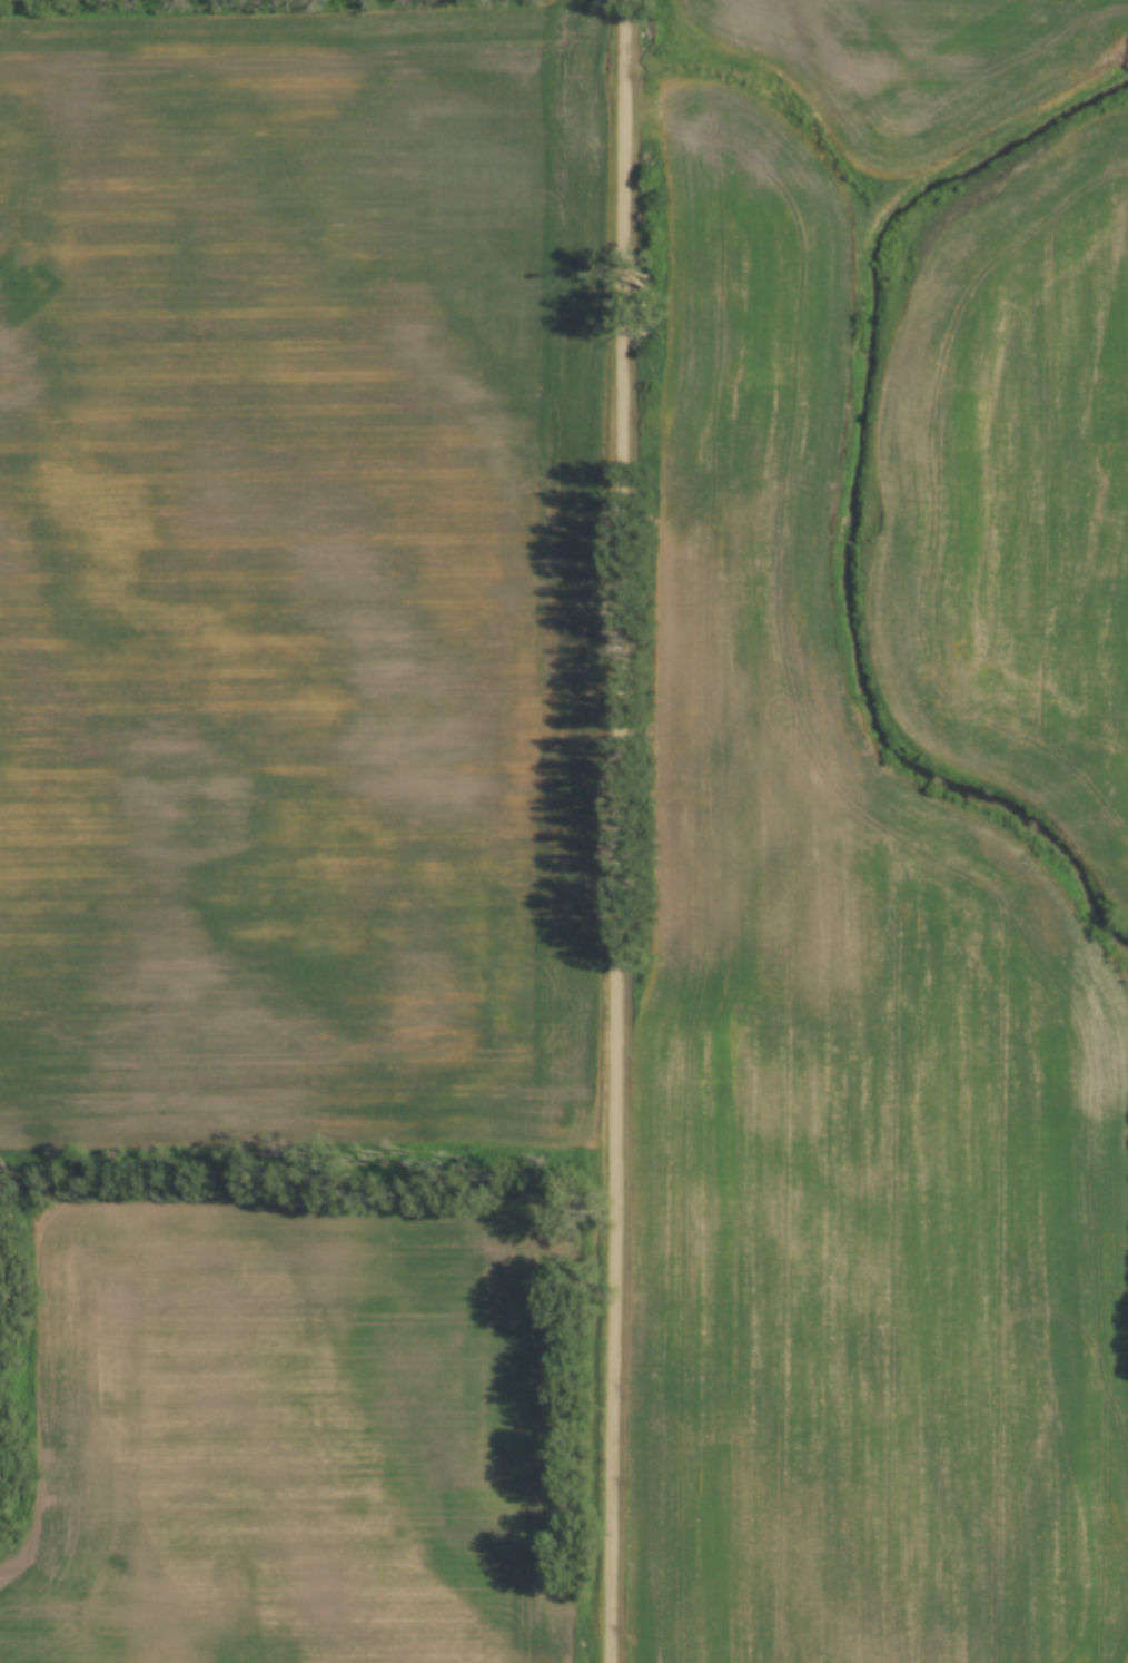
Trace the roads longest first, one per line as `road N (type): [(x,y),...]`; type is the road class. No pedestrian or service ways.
road 1 (residential): [(625,0),(613,1662)]

